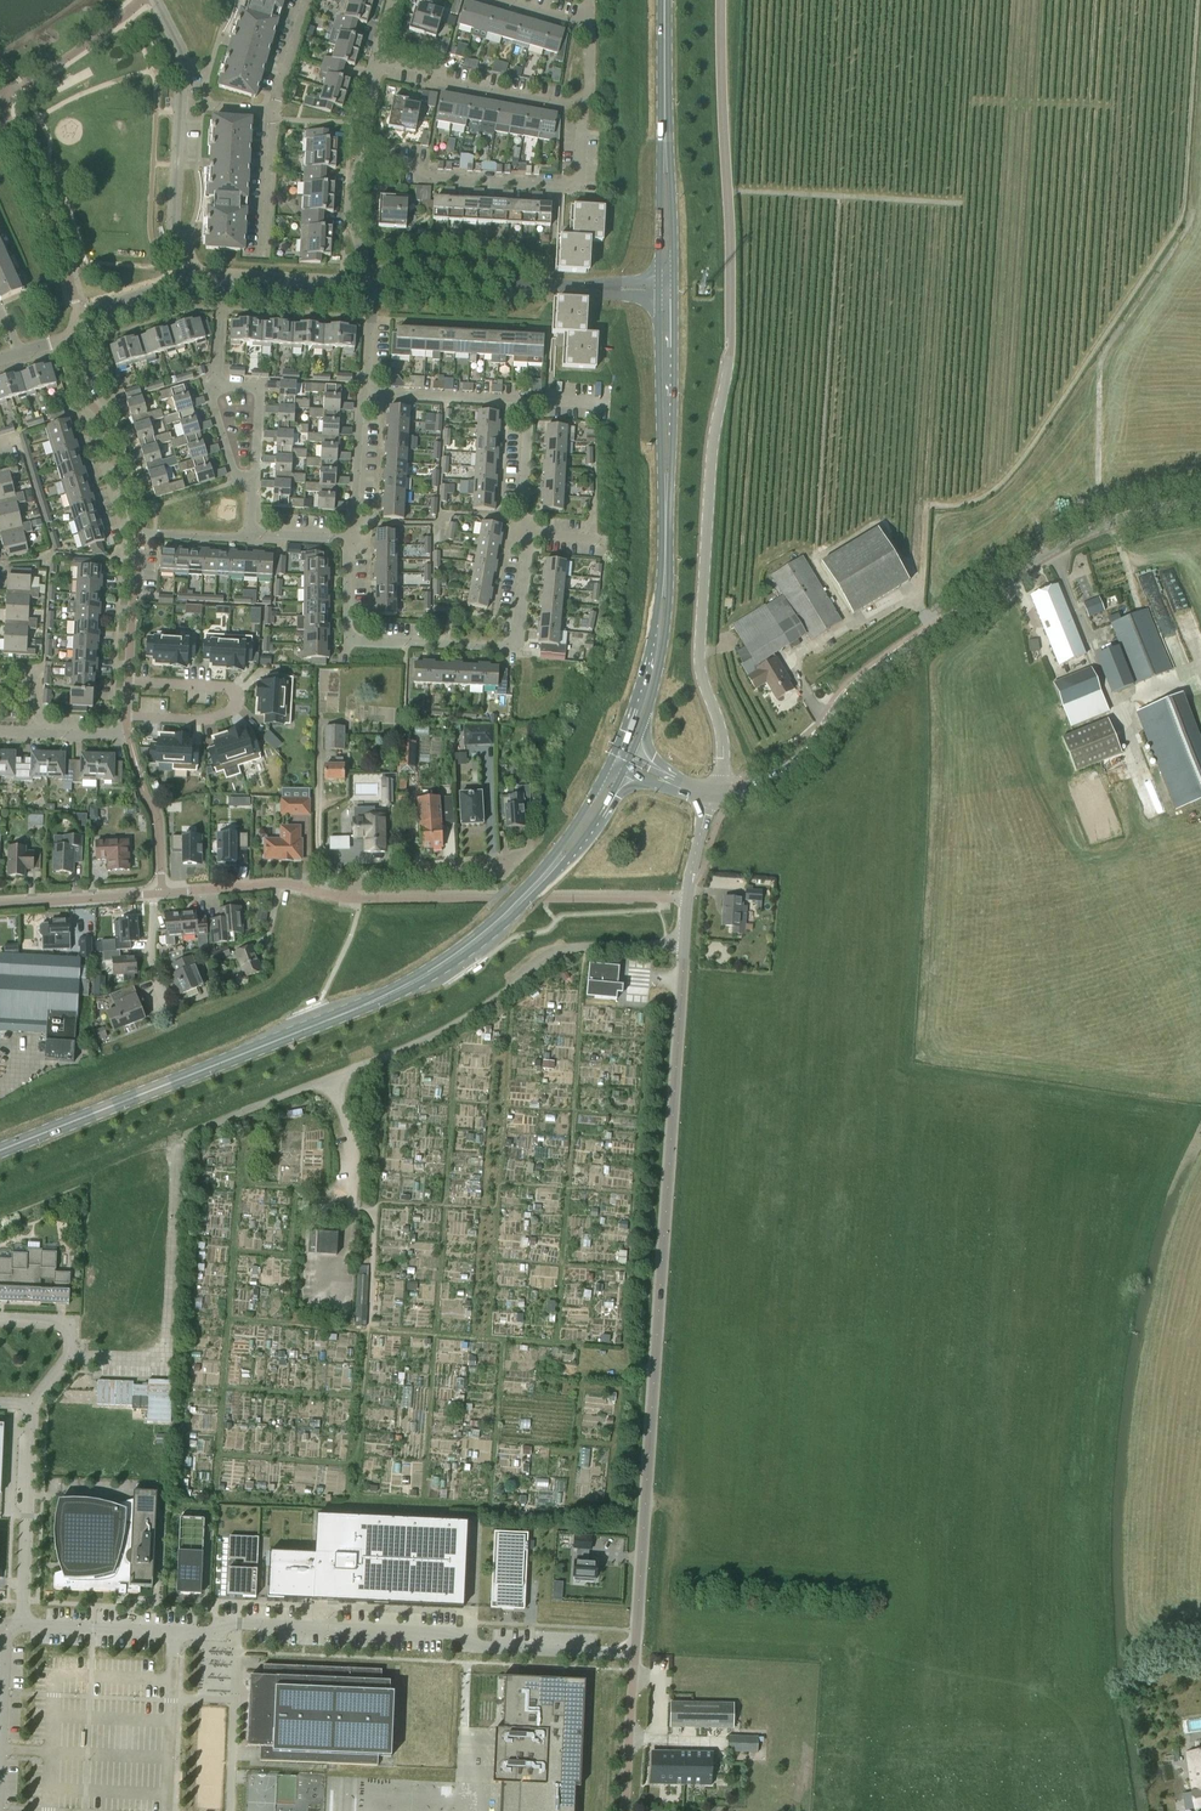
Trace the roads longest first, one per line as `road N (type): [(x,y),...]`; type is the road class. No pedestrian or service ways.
road 1 (unclassified): [(713,795),(722,736),(700,650),(732,293),(721,0)]
road 2 (unclassified): [(636,1654),(683,942)]
road 3 (residential): [(367,392),(527,401),(520,516),(528,555),(515,648),(355,639),(346,623),(346,539)]
road 4 (unclassified): [(636,1654),(481,1647),(450,1633),(239,1623),(216,1634),(21,1627)]
road 5 (secondary): [(0,1150),(395,991),(468,946),(542,879)]
road 6 (unclassified): [(683,942),(567,949),(402,1051),(178,1139)]
road 7 (secondary): [(1200,504),(1125,518),(1049,552),(874,673),(838,708)]
road 8 (residential): [(154,894),(279,884),(345,898),(372,875),(520,859)]
road 9 (track): [(1192,214),(1101,355),(1099,497),(1109,524)]
road 10 (residential): [(360,161),(416,165),(430,178),(580,186),(583,107)]
road 11 (residential): [(191,278),(174,232),(181,54),(155,0)]
road 12 (residential): [(128,681),(227,687),(237,699),(230,711),(206,719),(126,717)]
road 13 (secondary): [(658,290),(666,517)]
road 14 (secondary): [(666,517),(674,290)]
road 15 (track): [(728,191),(954,203)]
road 16 (unclassified): [(21,1627),(31,1405)]
road 17 (residential): [(583,107),(446,83),(431,70),(375,59)]
road 18 (secondary): [(626,765),(661,663),(665,558)]
road 19 (secondary): [(665,558),(644,670),(612,758)]
road 20 (residential): [(137,533),(69,339)]
road 21 (unclassified): [(21,1627),(8,1626),(0,1793)]
road 22 (unclassified): [(539,286),(500,265),(419,260),(385,272),(374,285)]
road 23 (unclassified): [(374,285),(391,296),(498,303),(539,286)]
road 24 (unclassified): [(31,1405),(69,1355),(69,1324),(0,1321)]
road 25 (secondary): [(713,795),(787,771),(838,708)]
road 26 (secondary): [(674,290),(665,132)]
road 27 (secondary): [(665,132),(658,290)]
road 28 (unclassified): [(625,1810),(636,1654)]
road 29 (residential): [(0,905),(154,894)]
road 30 (residential): [(222,279),(374,285)]
road 31 (residential): [(346,539),(367,392)]
road 32 (residential): [(128,681),(137,533)]
road 33 (residential): [(69,339),(79,313),(191,278)]
road 34 (secondary): [(542,879),(583,839),(626,765)]
road 35 (secondary): [(612,758),(542,879)]
road 36 (residential): [(216,386),(260,388),(253,478)]
road 37 (track): [(1155,1810),(1136,1678)]
road 38 (secondary): [(664,0),(665,132)]
road 39 (residential): [(374,285),(351,220),(360,161)]
road 40 (residential): [(127,728),(0,732)]

